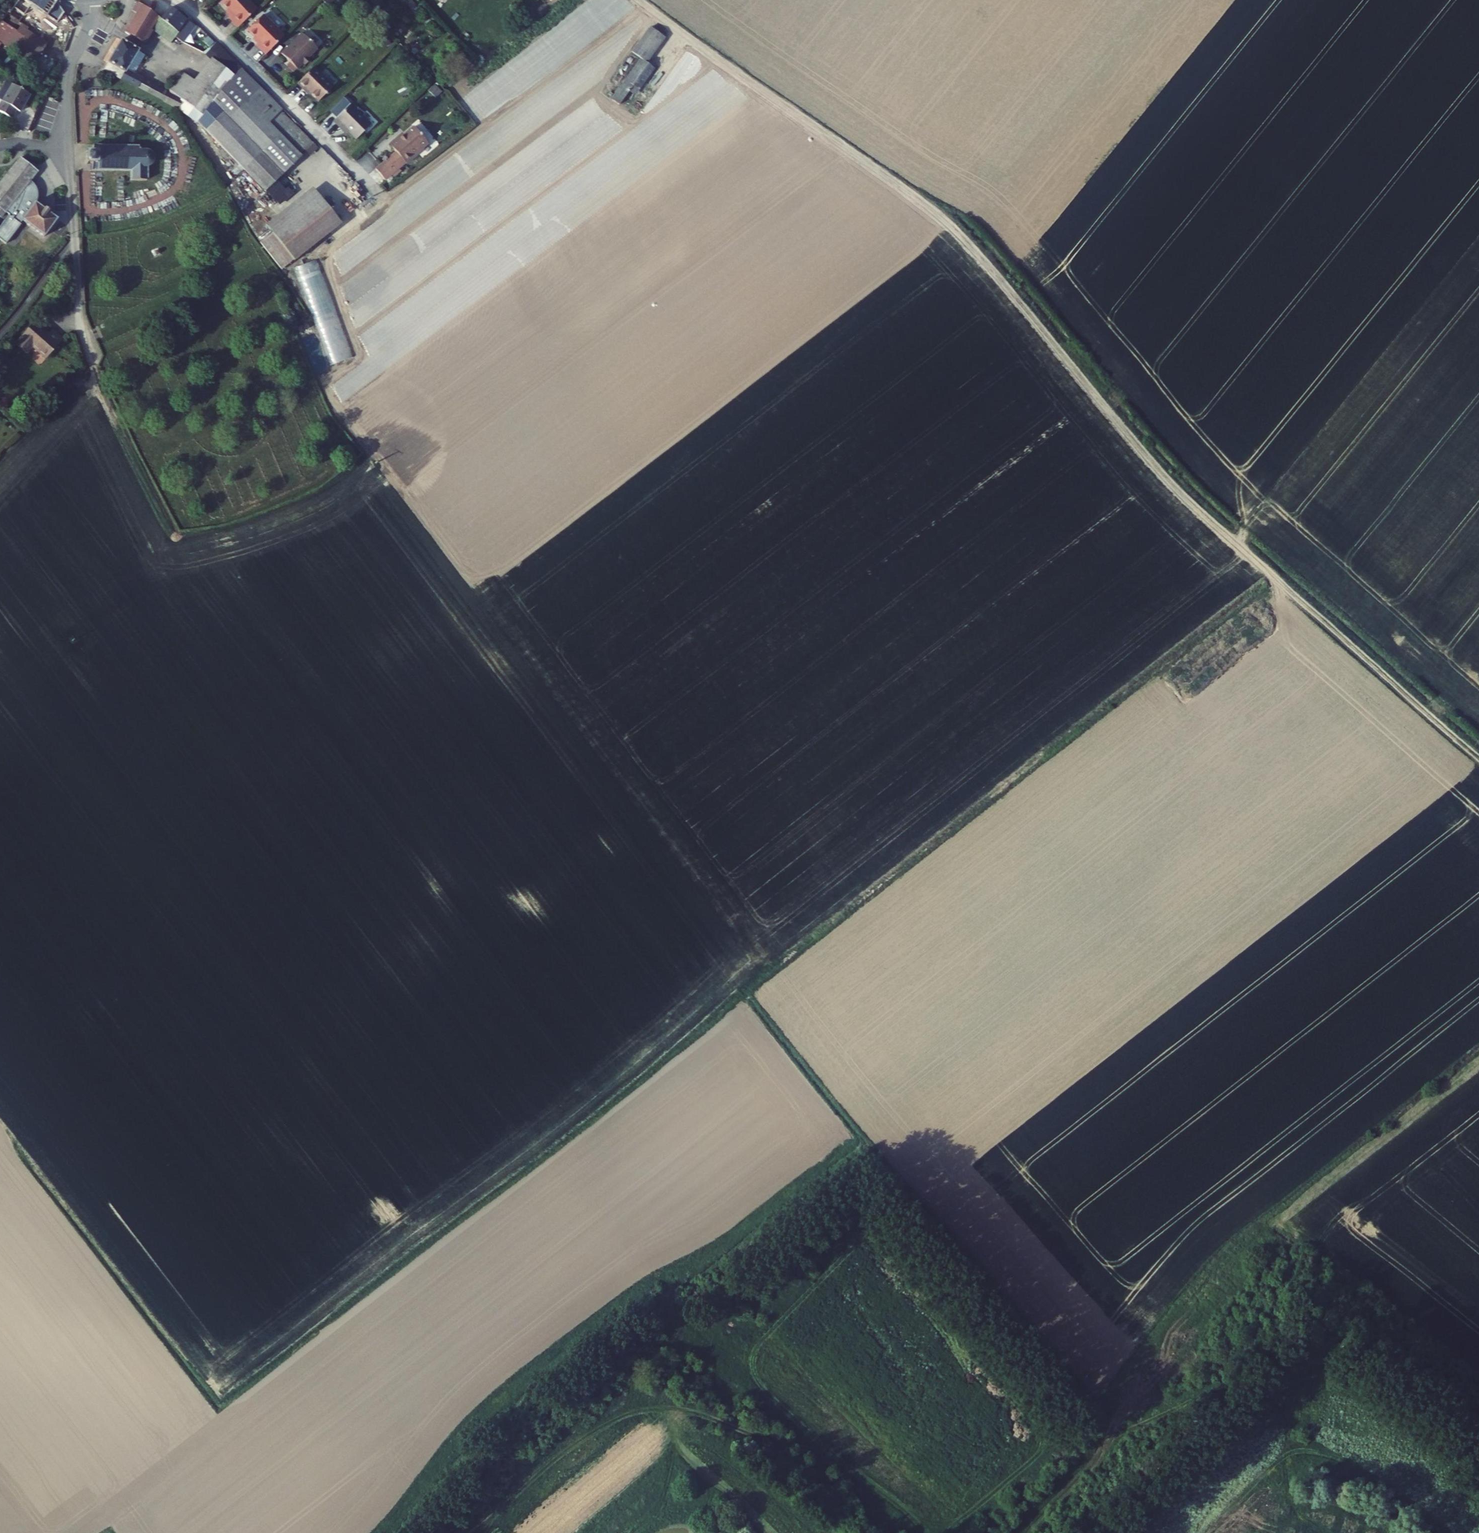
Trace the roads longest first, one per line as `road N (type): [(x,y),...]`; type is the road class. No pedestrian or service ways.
road 1 (track): [(628,0),(968,249),(1187,512),(1478,761)]
road 2 (residential): [(380,194),(175,0)]
road 3 (residential): [(91,0),(66,80),(68,145)]
road 4 (residential): [(75,238),(0,333)]

